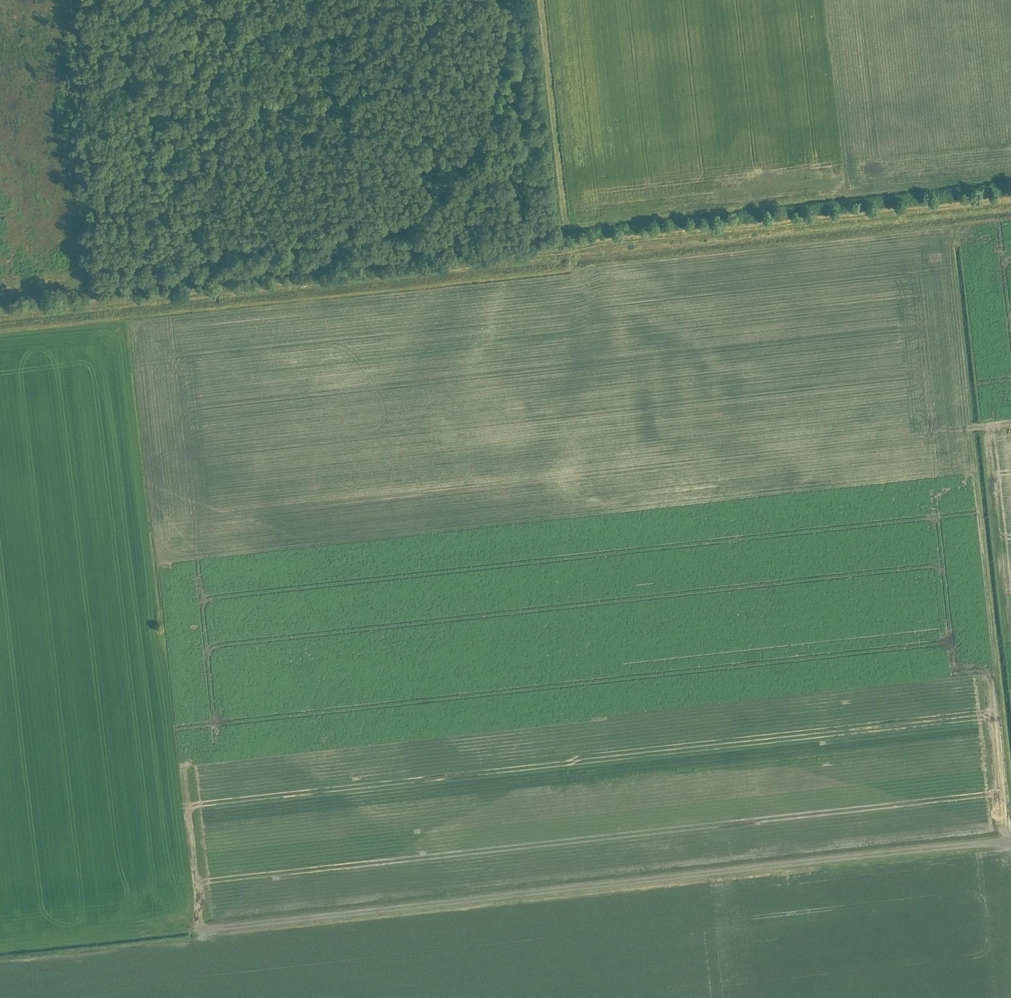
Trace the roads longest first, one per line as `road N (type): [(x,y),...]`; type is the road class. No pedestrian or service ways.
road 1 (track): [(520,0),(531,176),(521,229),(508,237),(394,255),(89,279),(0,295)]
road 2 (track): [(572,249),(0,313)]
road 3 (track): [(572,249),(1010,200)]
road 4 (track): [(544,0),(572,249)]

